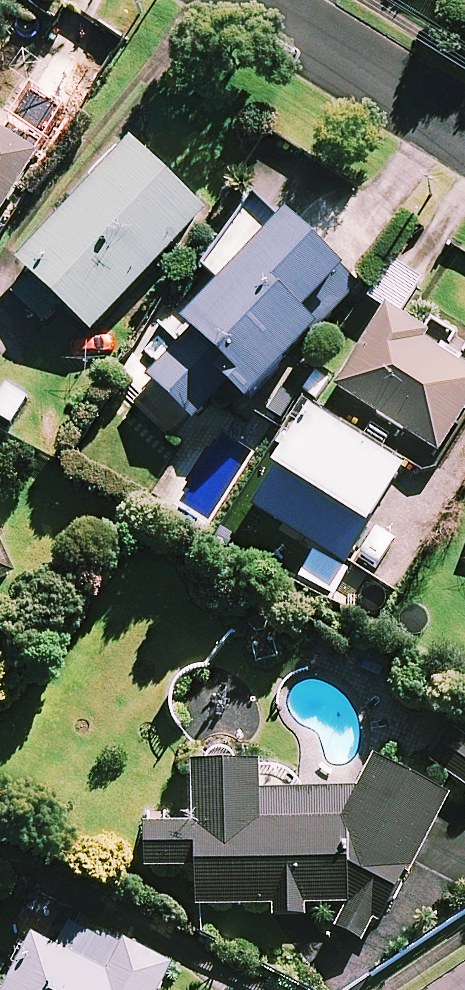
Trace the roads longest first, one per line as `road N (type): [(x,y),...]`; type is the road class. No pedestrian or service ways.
road 1 (residential): [(257,0),(464,133)]

